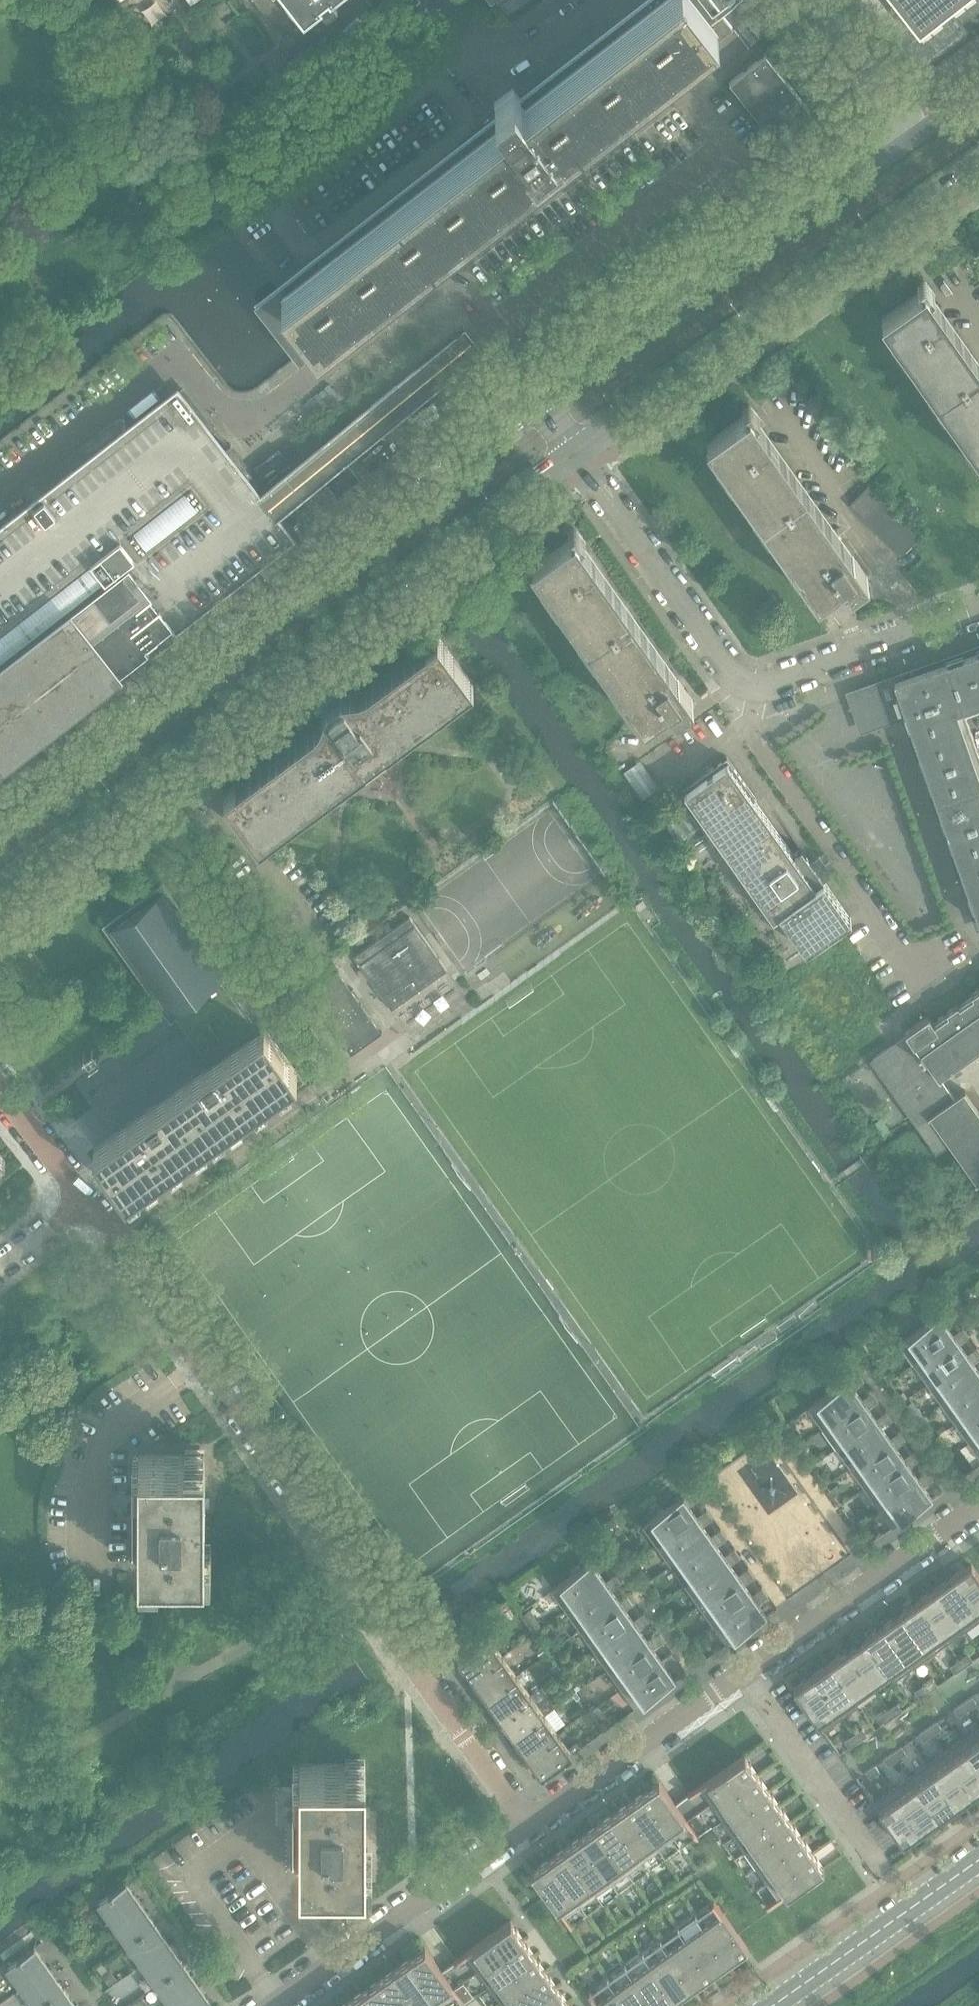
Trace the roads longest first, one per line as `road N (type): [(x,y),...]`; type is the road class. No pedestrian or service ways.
road 1 (residential): [(526,1829),(85,1200)]
road 2 (residential): [(0,892),(570,450)]
road 3 (residential): [(539,408),(0,821)]
road 4 (residential): [(0,495),(175,366),(193,372),(225,414),(240,423),(253,420),(441,275)]
road 5 (residential): [(570,450),(978,158)]
road 6 (residential): [(441,275),(796,0)]
road 7 (residential): [(903,146),(539,408)]
road 8 (residential): [(945,949),(905,958),(754,742),(754,689)]
road 9 (residential): [(273,2005),(526,1829)]
road 10 (residential): [(570,450),(730,676),(754,689)]
road 11 (residential): [(744,1674),(978,1507)]
road 12 (residential): [(526,1829),(744,1674)]
road 13 (tertiary): [(772,2005),(978,1859)]
road 14 (residential): [(744,1674),(885,1875)]
road 15 (residential): [(754,689),(978,609)]
road 16 (residential): [(604,0),(527,54),(503,61),(466,52),(426,0)]
road 17 (residential): [(903,146),(800,0)]
road 18 (residential): [(539,408),(441,275)]
road 19 (residential): [(85,1200),(0,1089)]

